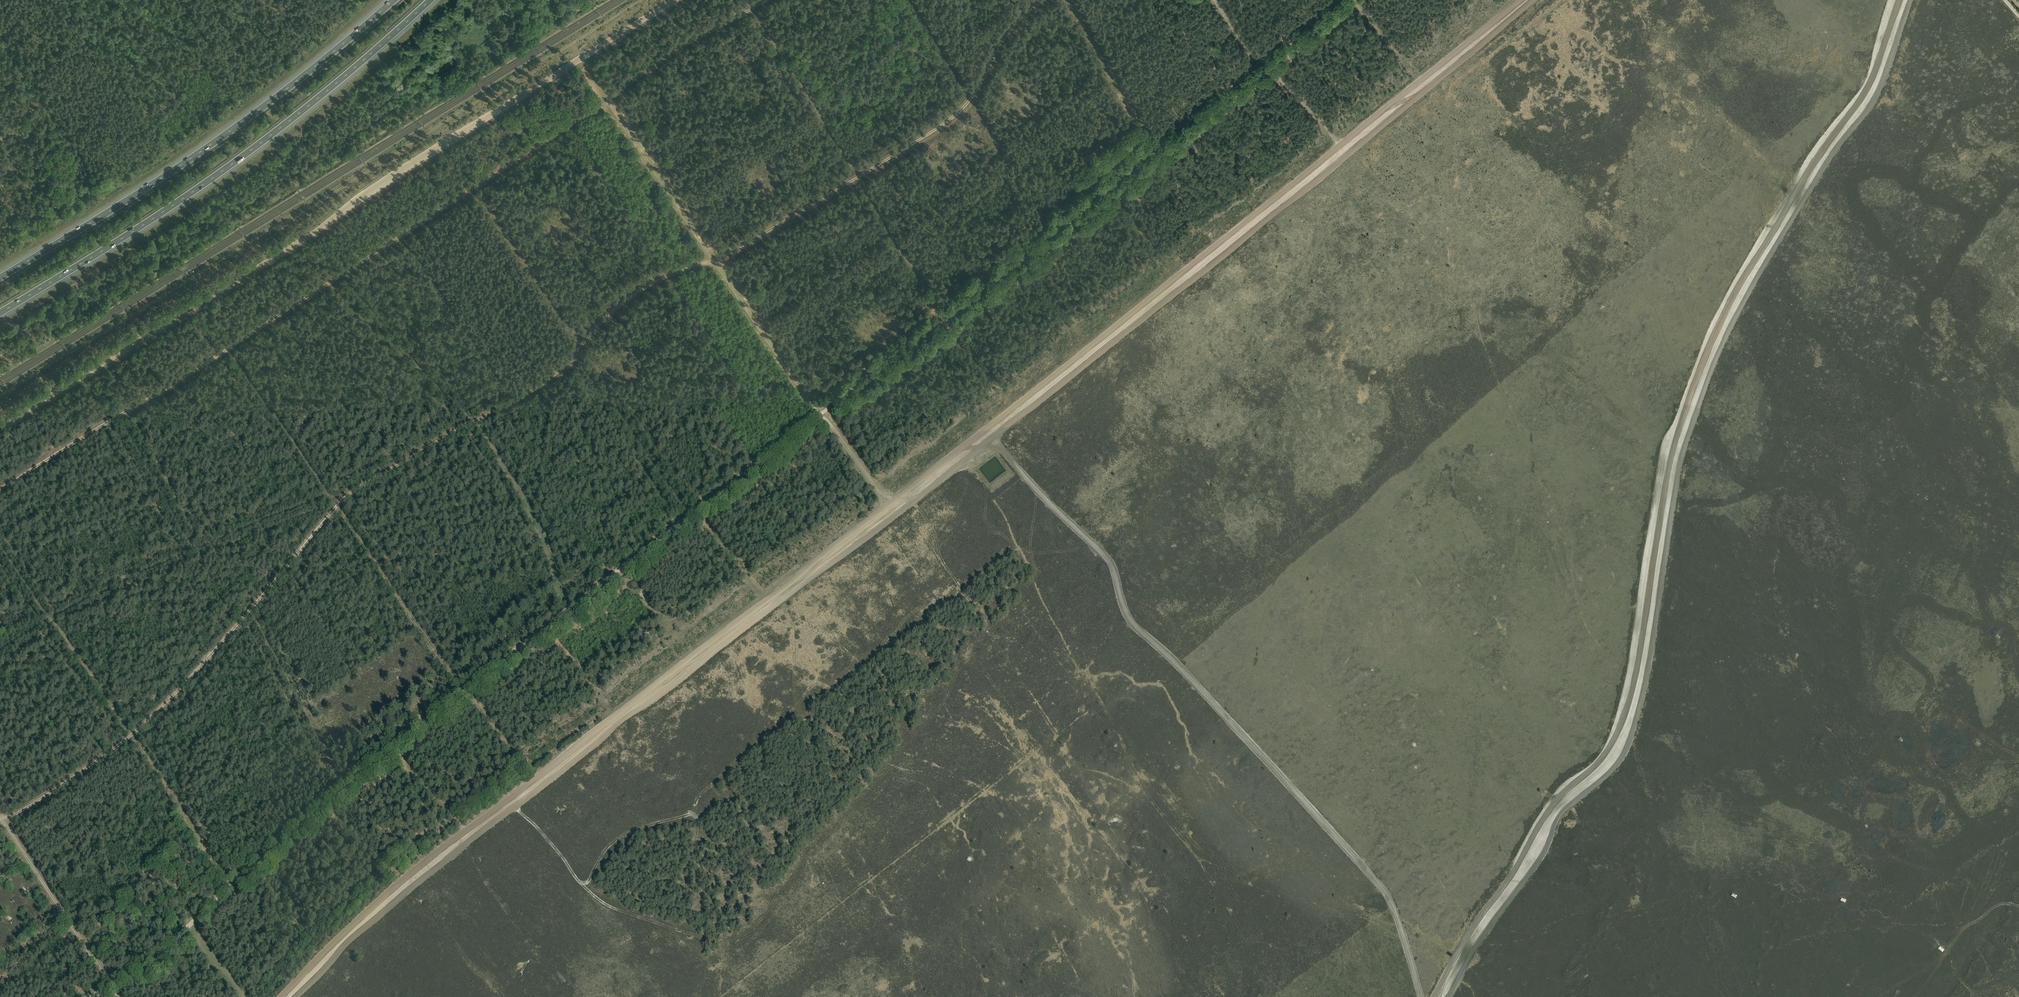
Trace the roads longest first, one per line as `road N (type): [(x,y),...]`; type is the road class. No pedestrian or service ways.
road 1 (track): [(0,396),(642,0)]
road 2 (motorway): [(0,314),(242,158),(430,0)]
road 3 (motorway): [(393,0),(225,134),(0,278)]

